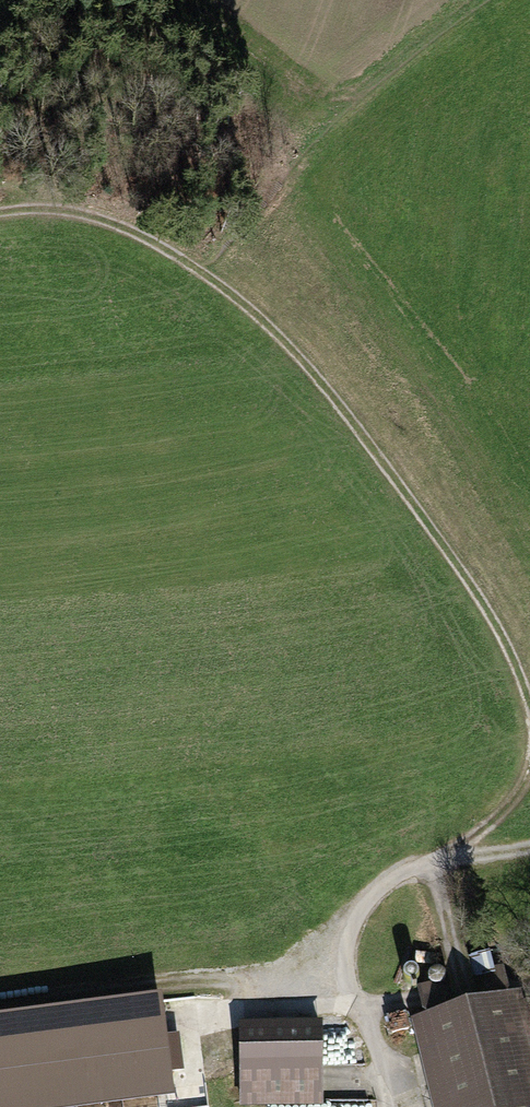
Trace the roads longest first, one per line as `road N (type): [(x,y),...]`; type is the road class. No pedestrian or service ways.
road 1 (track): [(198,270),(255,314),(327,388),(512,637),(529,690)]
road 2 (track): [(0,1000),(199,979),(309,979),(348,967)]
road 3 (track): [(529,763),(520,806),(371,896),(348,938),(348,967)]
road 4 (track): [(481,0),(410,52),(282,180)]
road 5 (track): [(0,214),(86,214),(198,270)]

